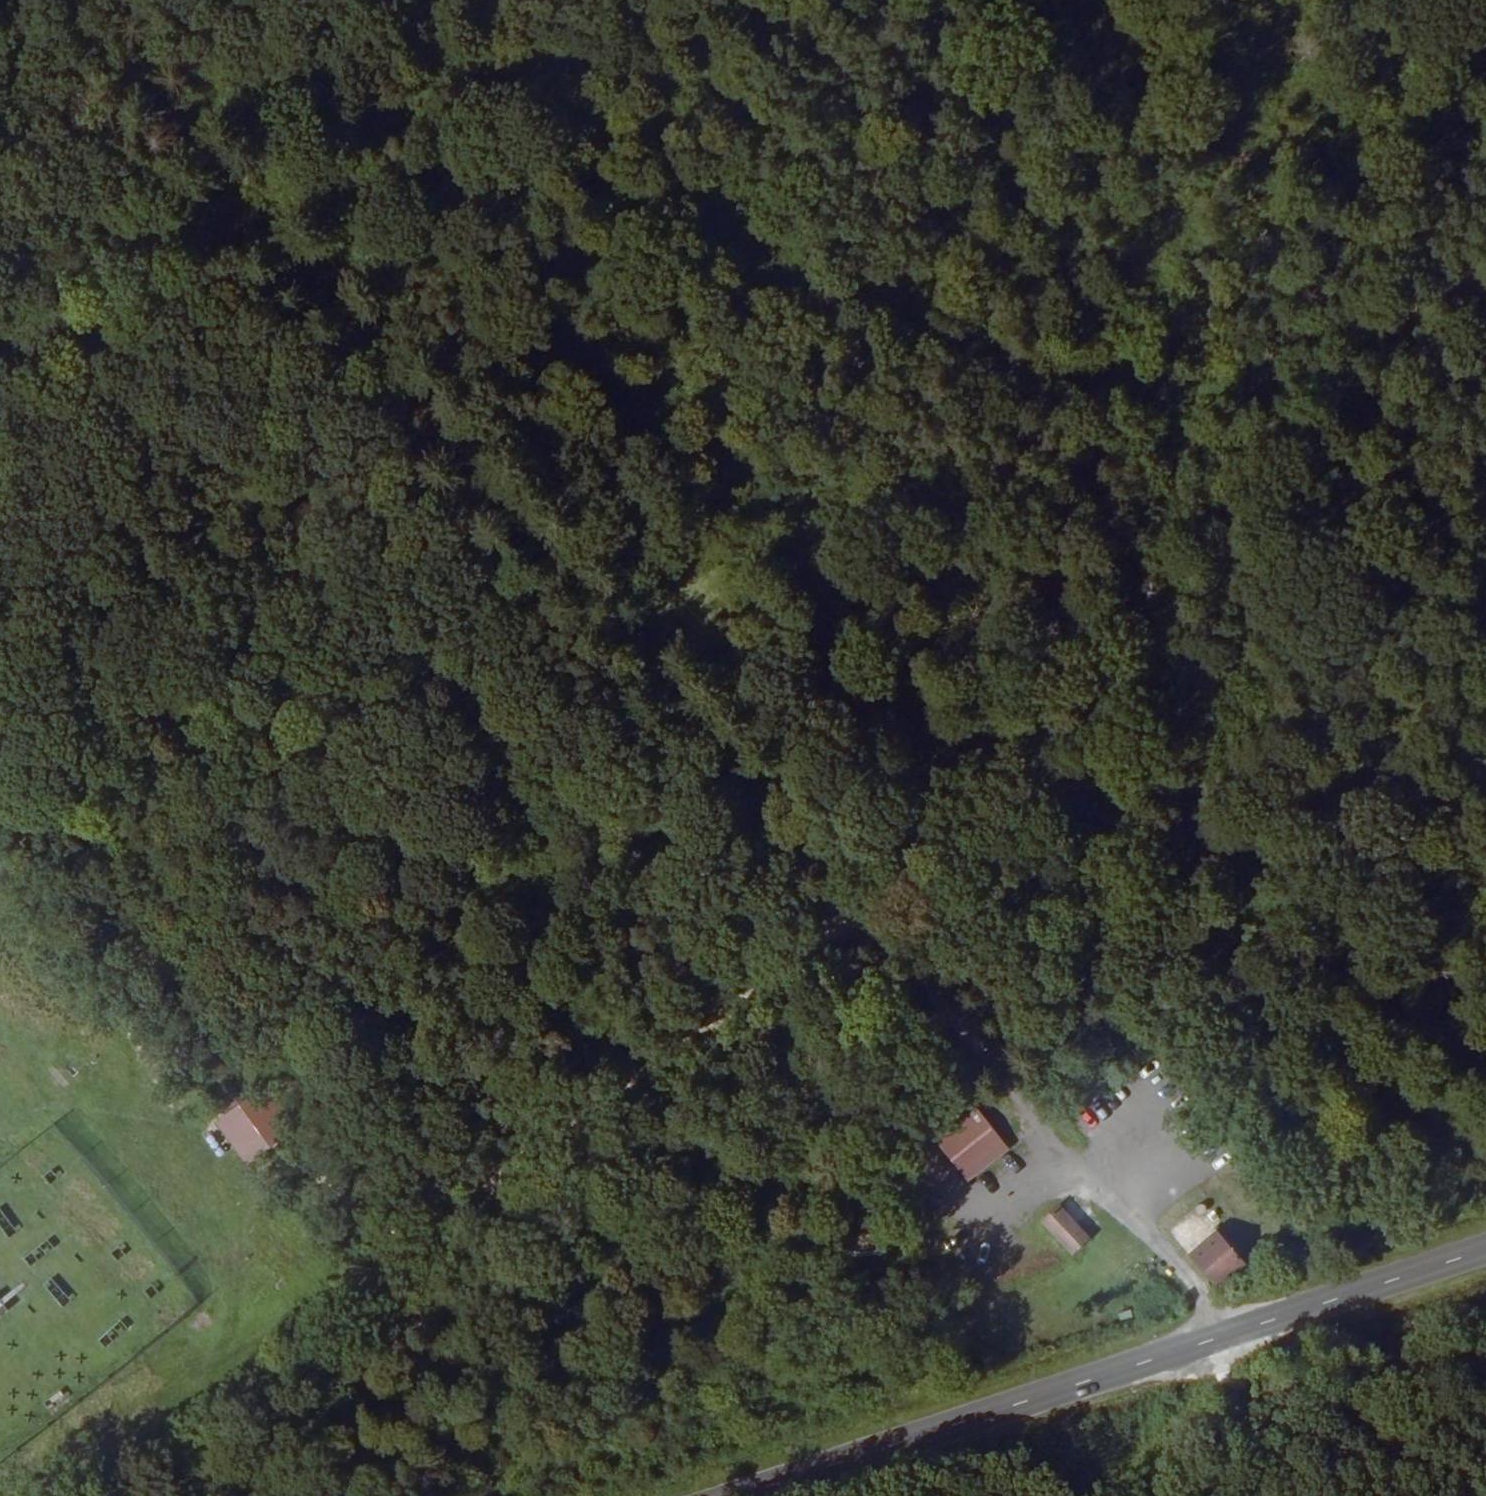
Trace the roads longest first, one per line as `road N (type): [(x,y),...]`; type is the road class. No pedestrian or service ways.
road 1 (track): [(112,0),(1268,1324)]
road 2 (primary): [(1485,1252),(748,1495)]

